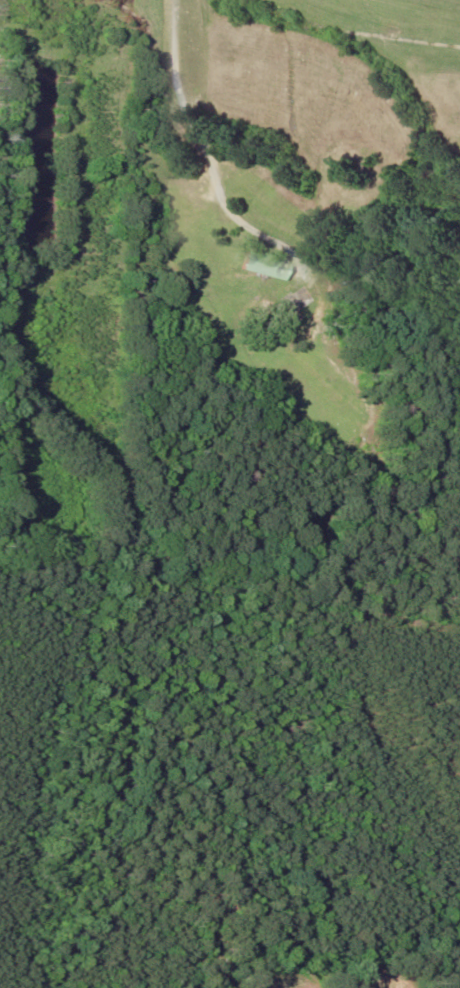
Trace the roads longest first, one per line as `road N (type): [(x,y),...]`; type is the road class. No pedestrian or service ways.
road 1 (residential): [(175,0),(176,101),(220,180)]

